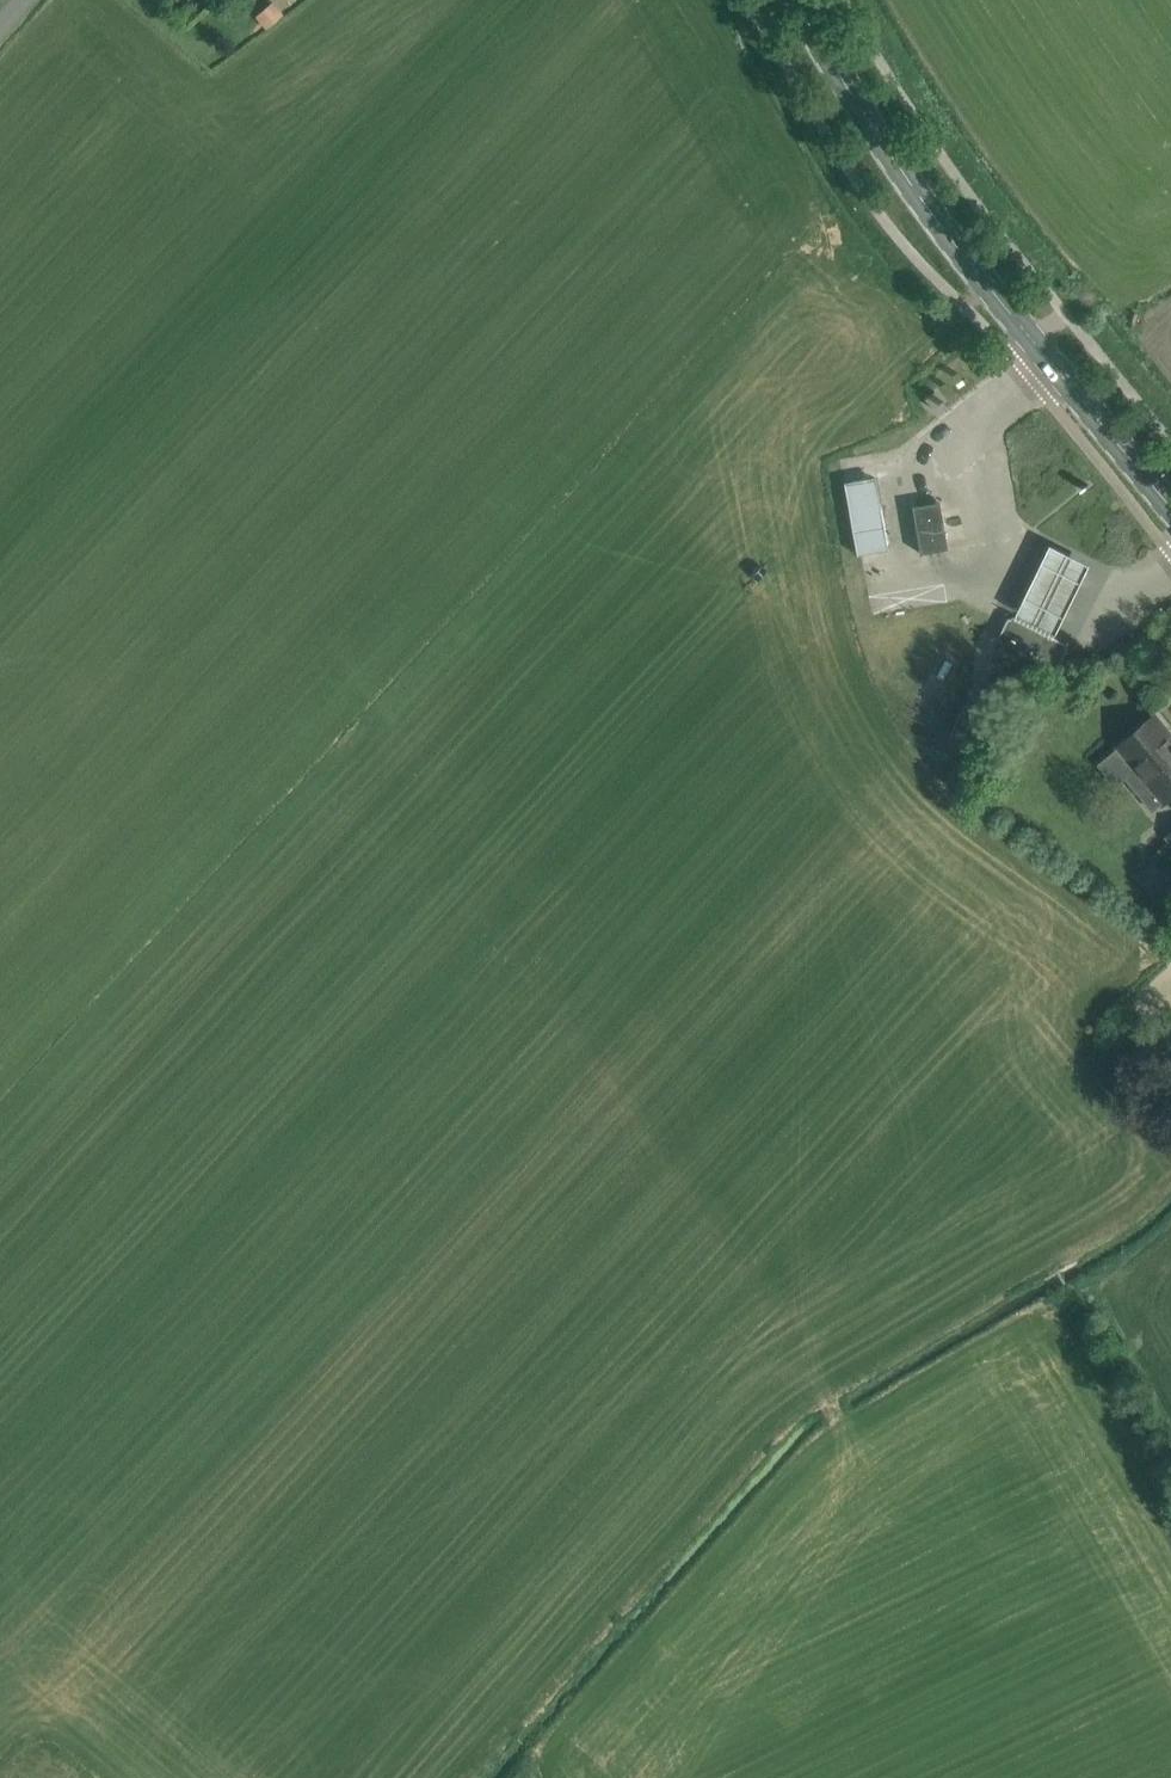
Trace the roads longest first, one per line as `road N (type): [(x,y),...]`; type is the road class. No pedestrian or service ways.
road 1 (secondary): [(1170,509),(869,126),(791,0)]

